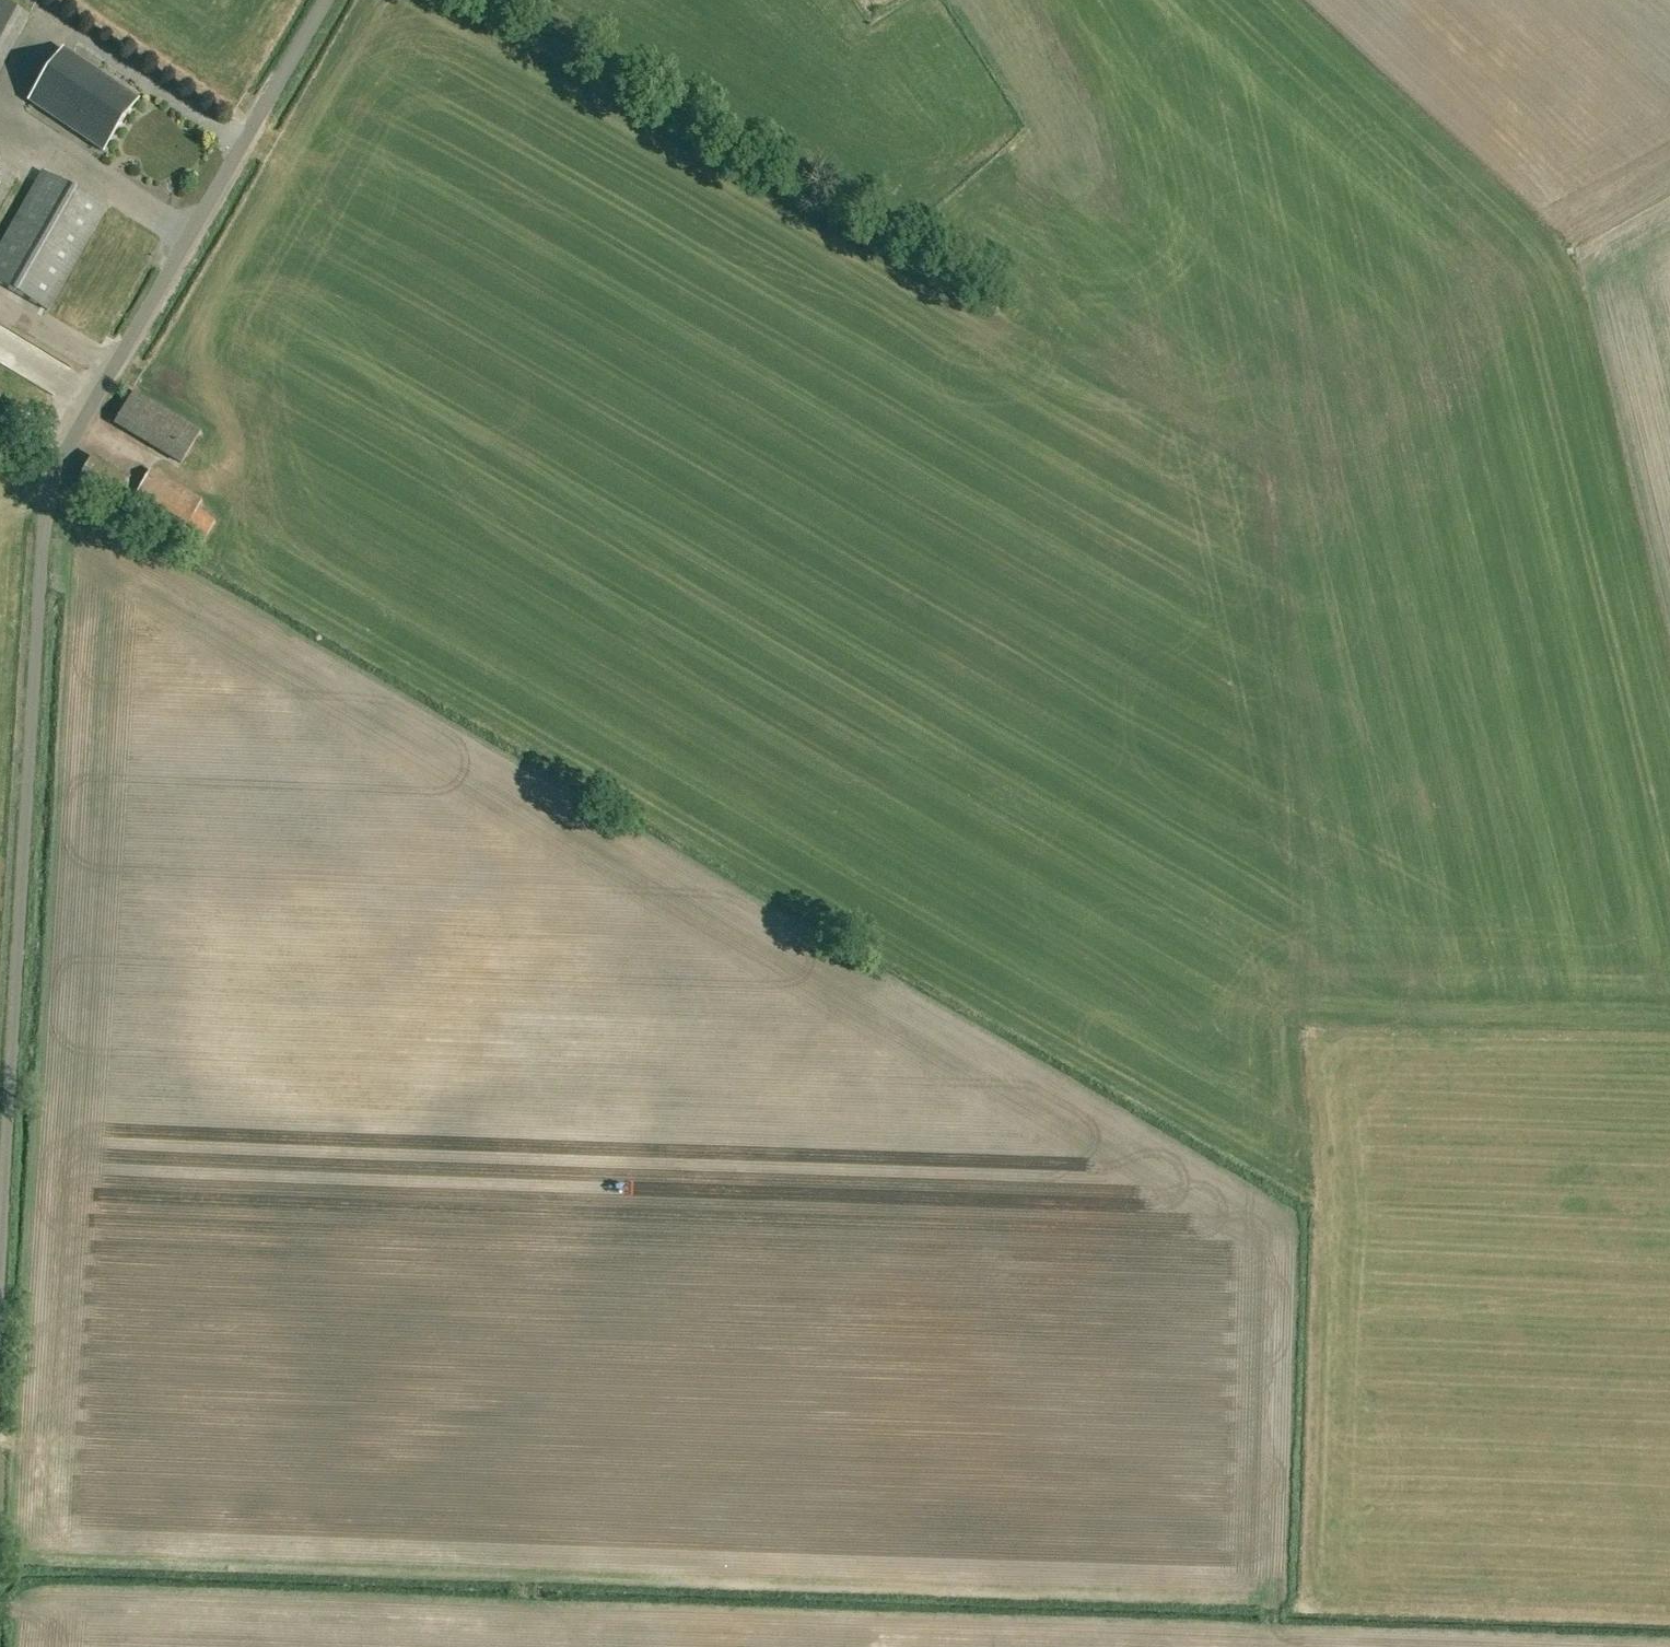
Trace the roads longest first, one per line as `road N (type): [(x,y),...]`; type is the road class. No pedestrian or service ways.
road 1 (unclassified): [(0,1258),(53,489),(328,0)]

